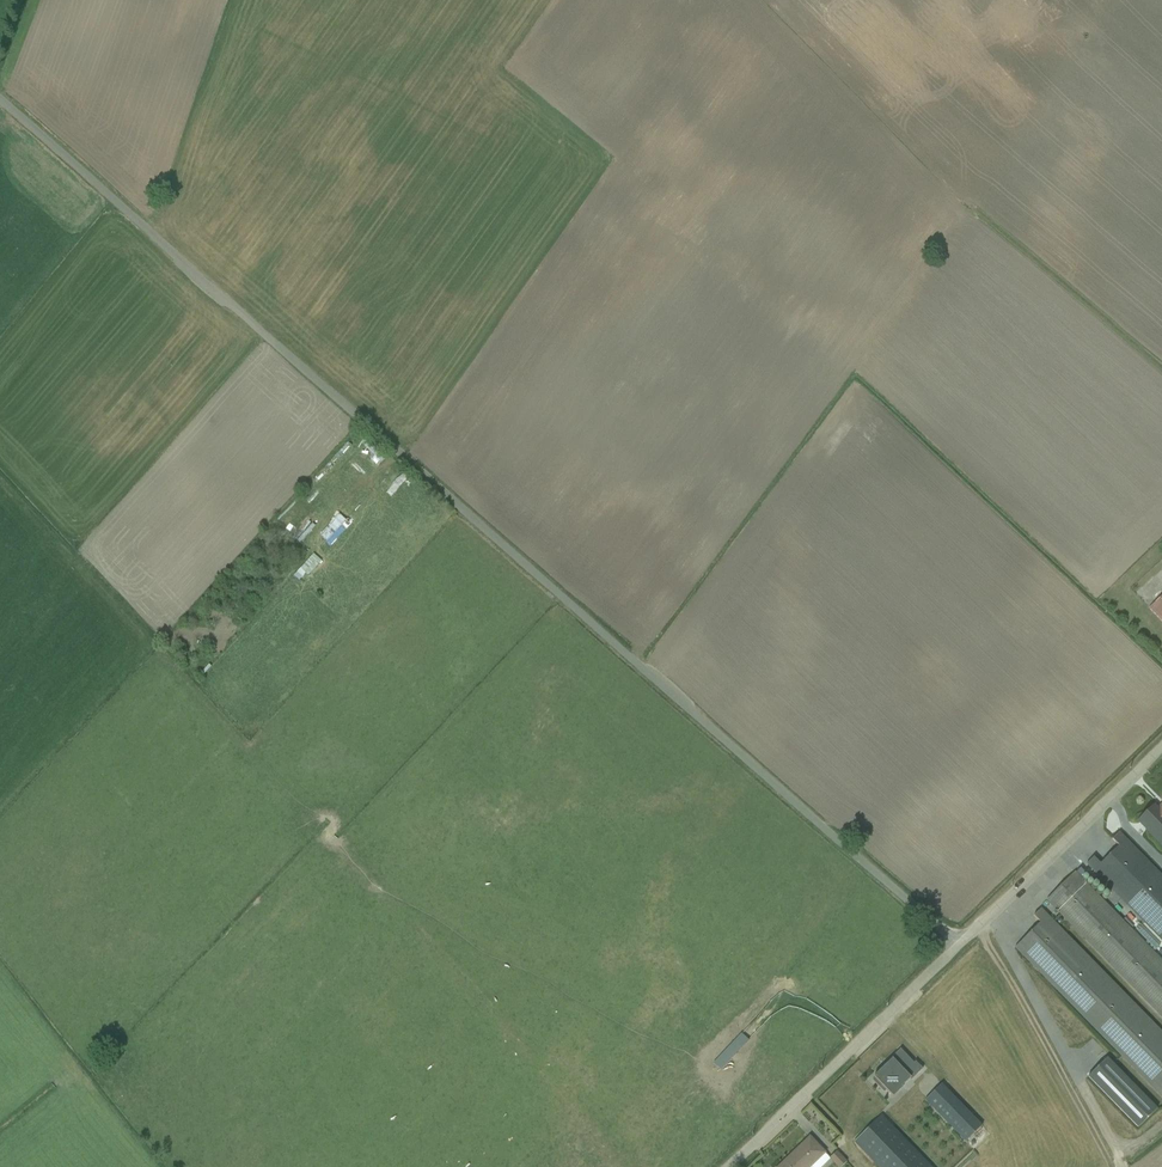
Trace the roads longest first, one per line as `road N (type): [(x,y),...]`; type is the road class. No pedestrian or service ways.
road 1 (unclassified): [(0,104),(959,944)]
road 2 (residential): [(727,1166),(959,944)]
road 3 (unclassified): [(959,944),(1161,747)]

